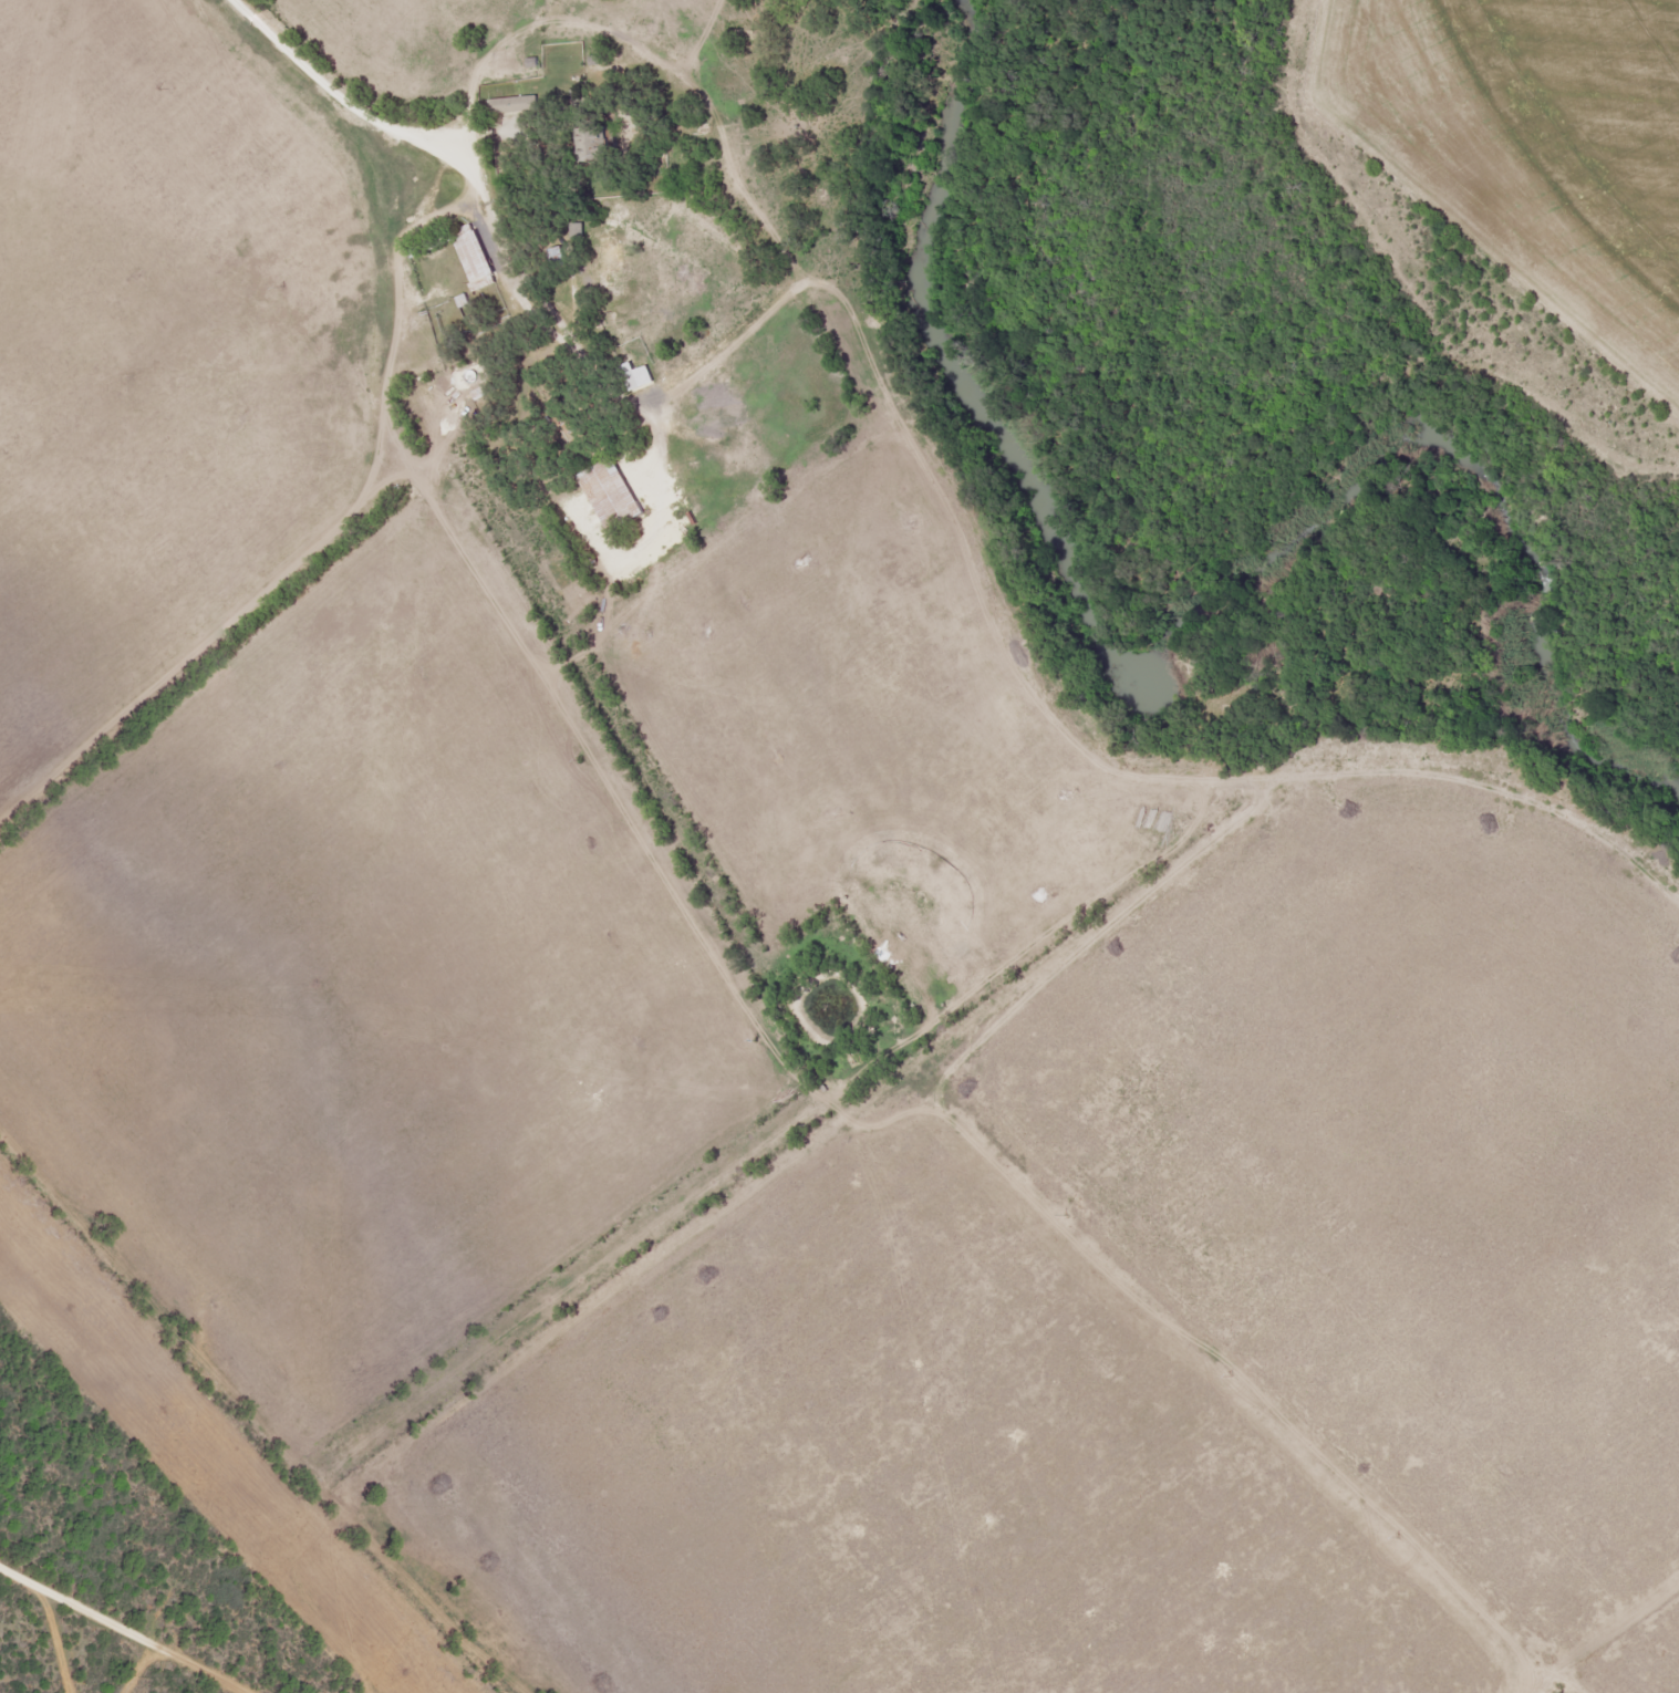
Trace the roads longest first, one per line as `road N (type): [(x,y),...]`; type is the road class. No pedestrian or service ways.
road 1 (residential): [(252,1692),(0,1562)]
road 2 (residential): [(241,0),(367,118),(405,132),(463,128)]

